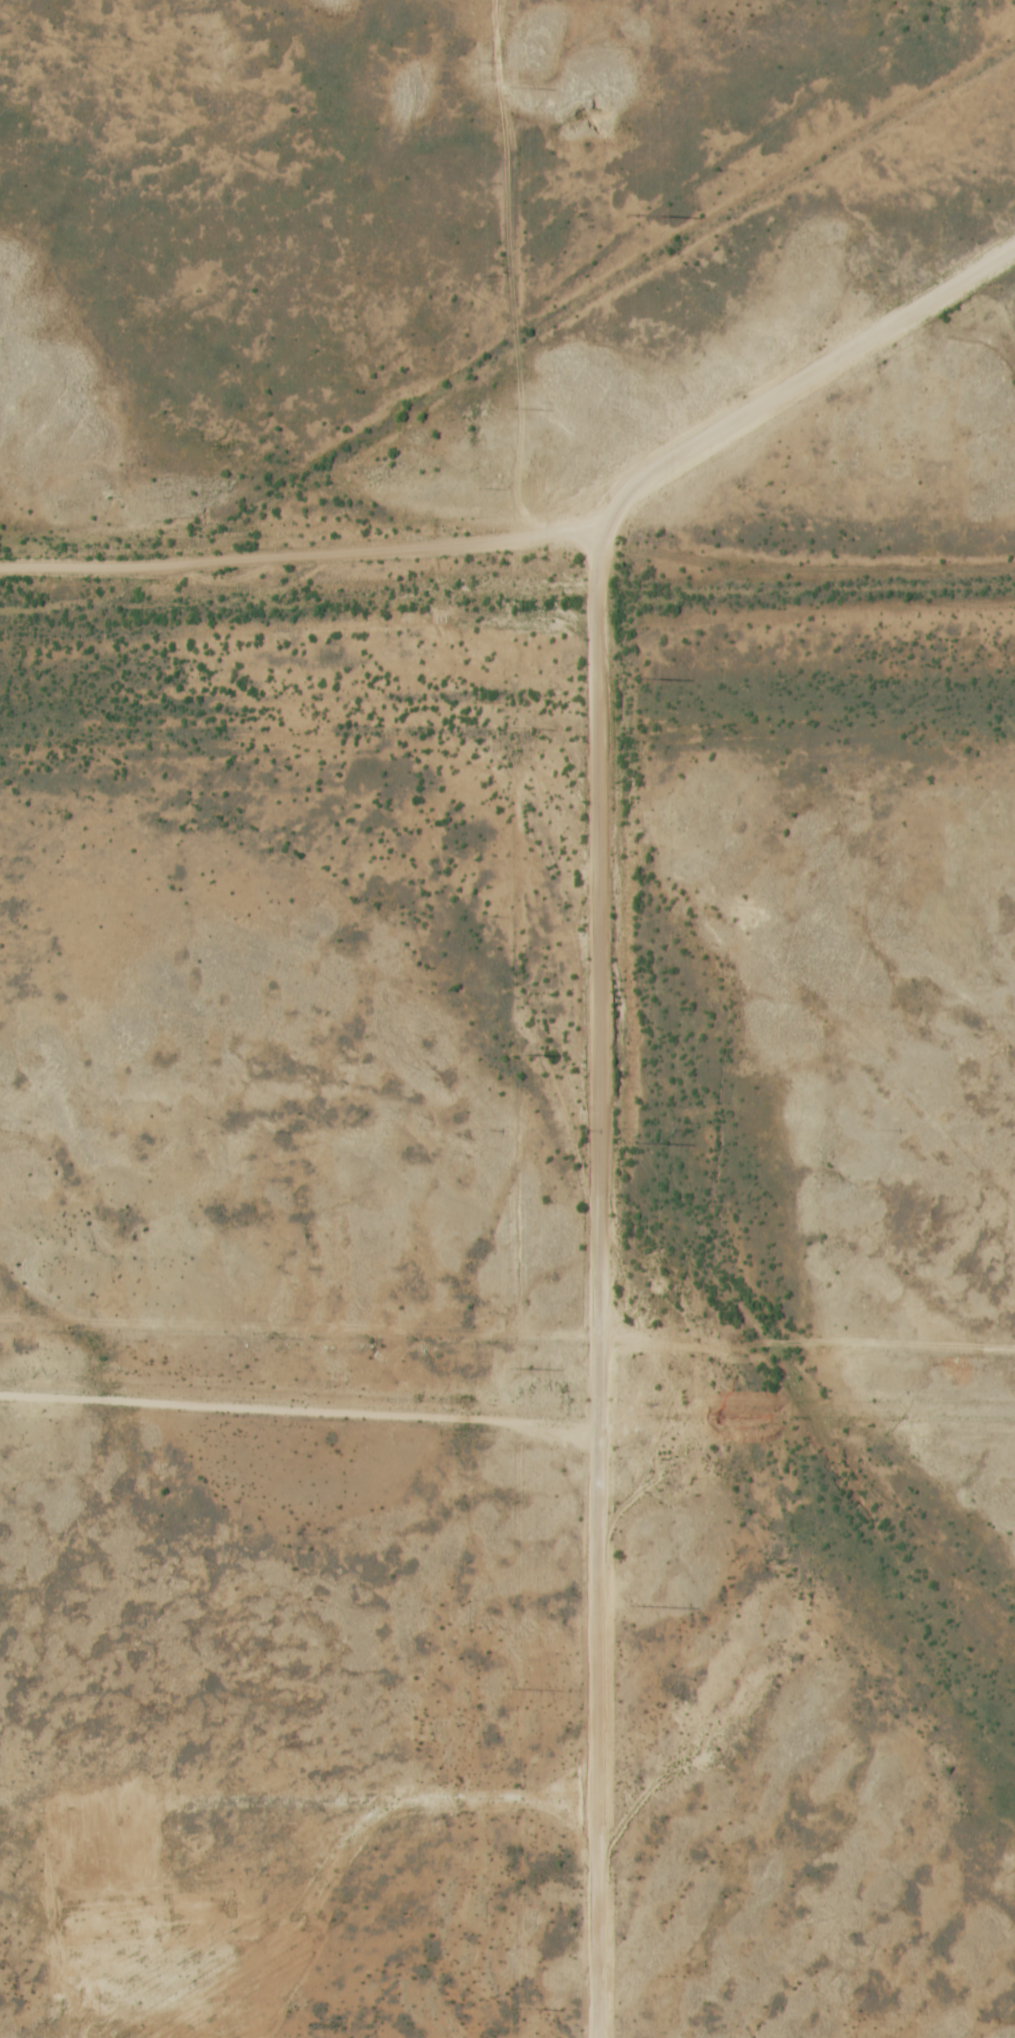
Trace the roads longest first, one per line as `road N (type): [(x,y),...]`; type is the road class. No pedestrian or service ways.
road 1 (residential): [(597,2037),(602,525),(1014,253)]

